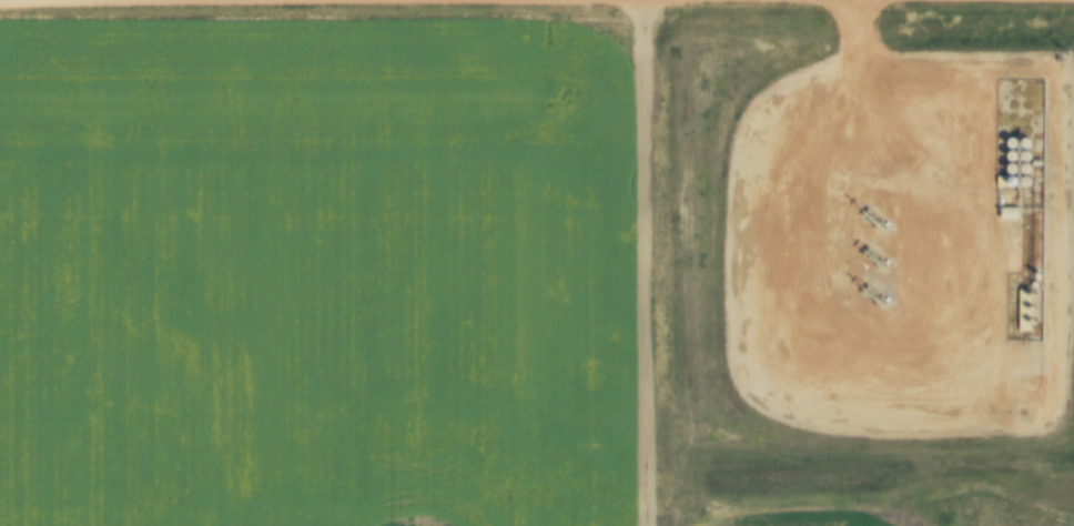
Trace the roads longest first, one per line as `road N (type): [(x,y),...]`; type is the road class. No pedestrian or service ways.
road 1 (track): [(642,0),(648,525)]

